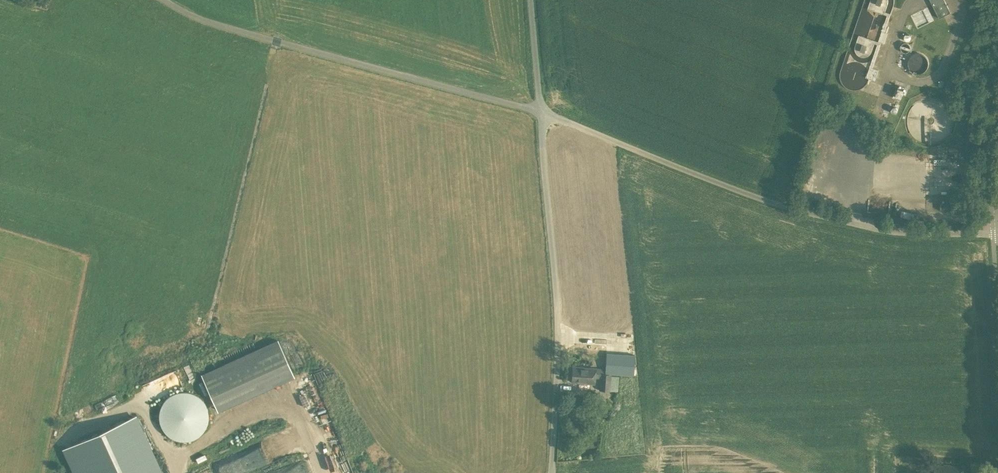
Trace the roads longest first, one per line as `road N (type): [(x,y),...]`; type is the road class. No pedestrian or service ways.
road 1 (unclassified): [(997,235),(911,233),(836,220),(726,186),(541,112)]
road 2 (unclassified): [(541,112),(197,19),(162,0)]
road 3 (unclassified): [(541,112),(558,317),(551,472)]

